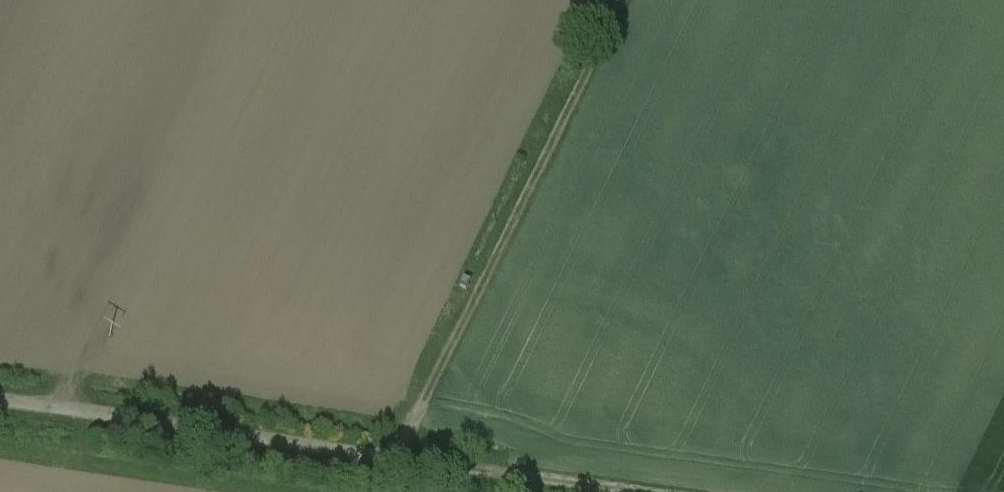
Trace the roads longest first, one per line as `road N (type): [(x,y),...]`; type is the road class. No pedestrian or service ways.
road 1 (track): [(0,402),(599,491)]
road 2 (track): [(400,464),(629,0)]

